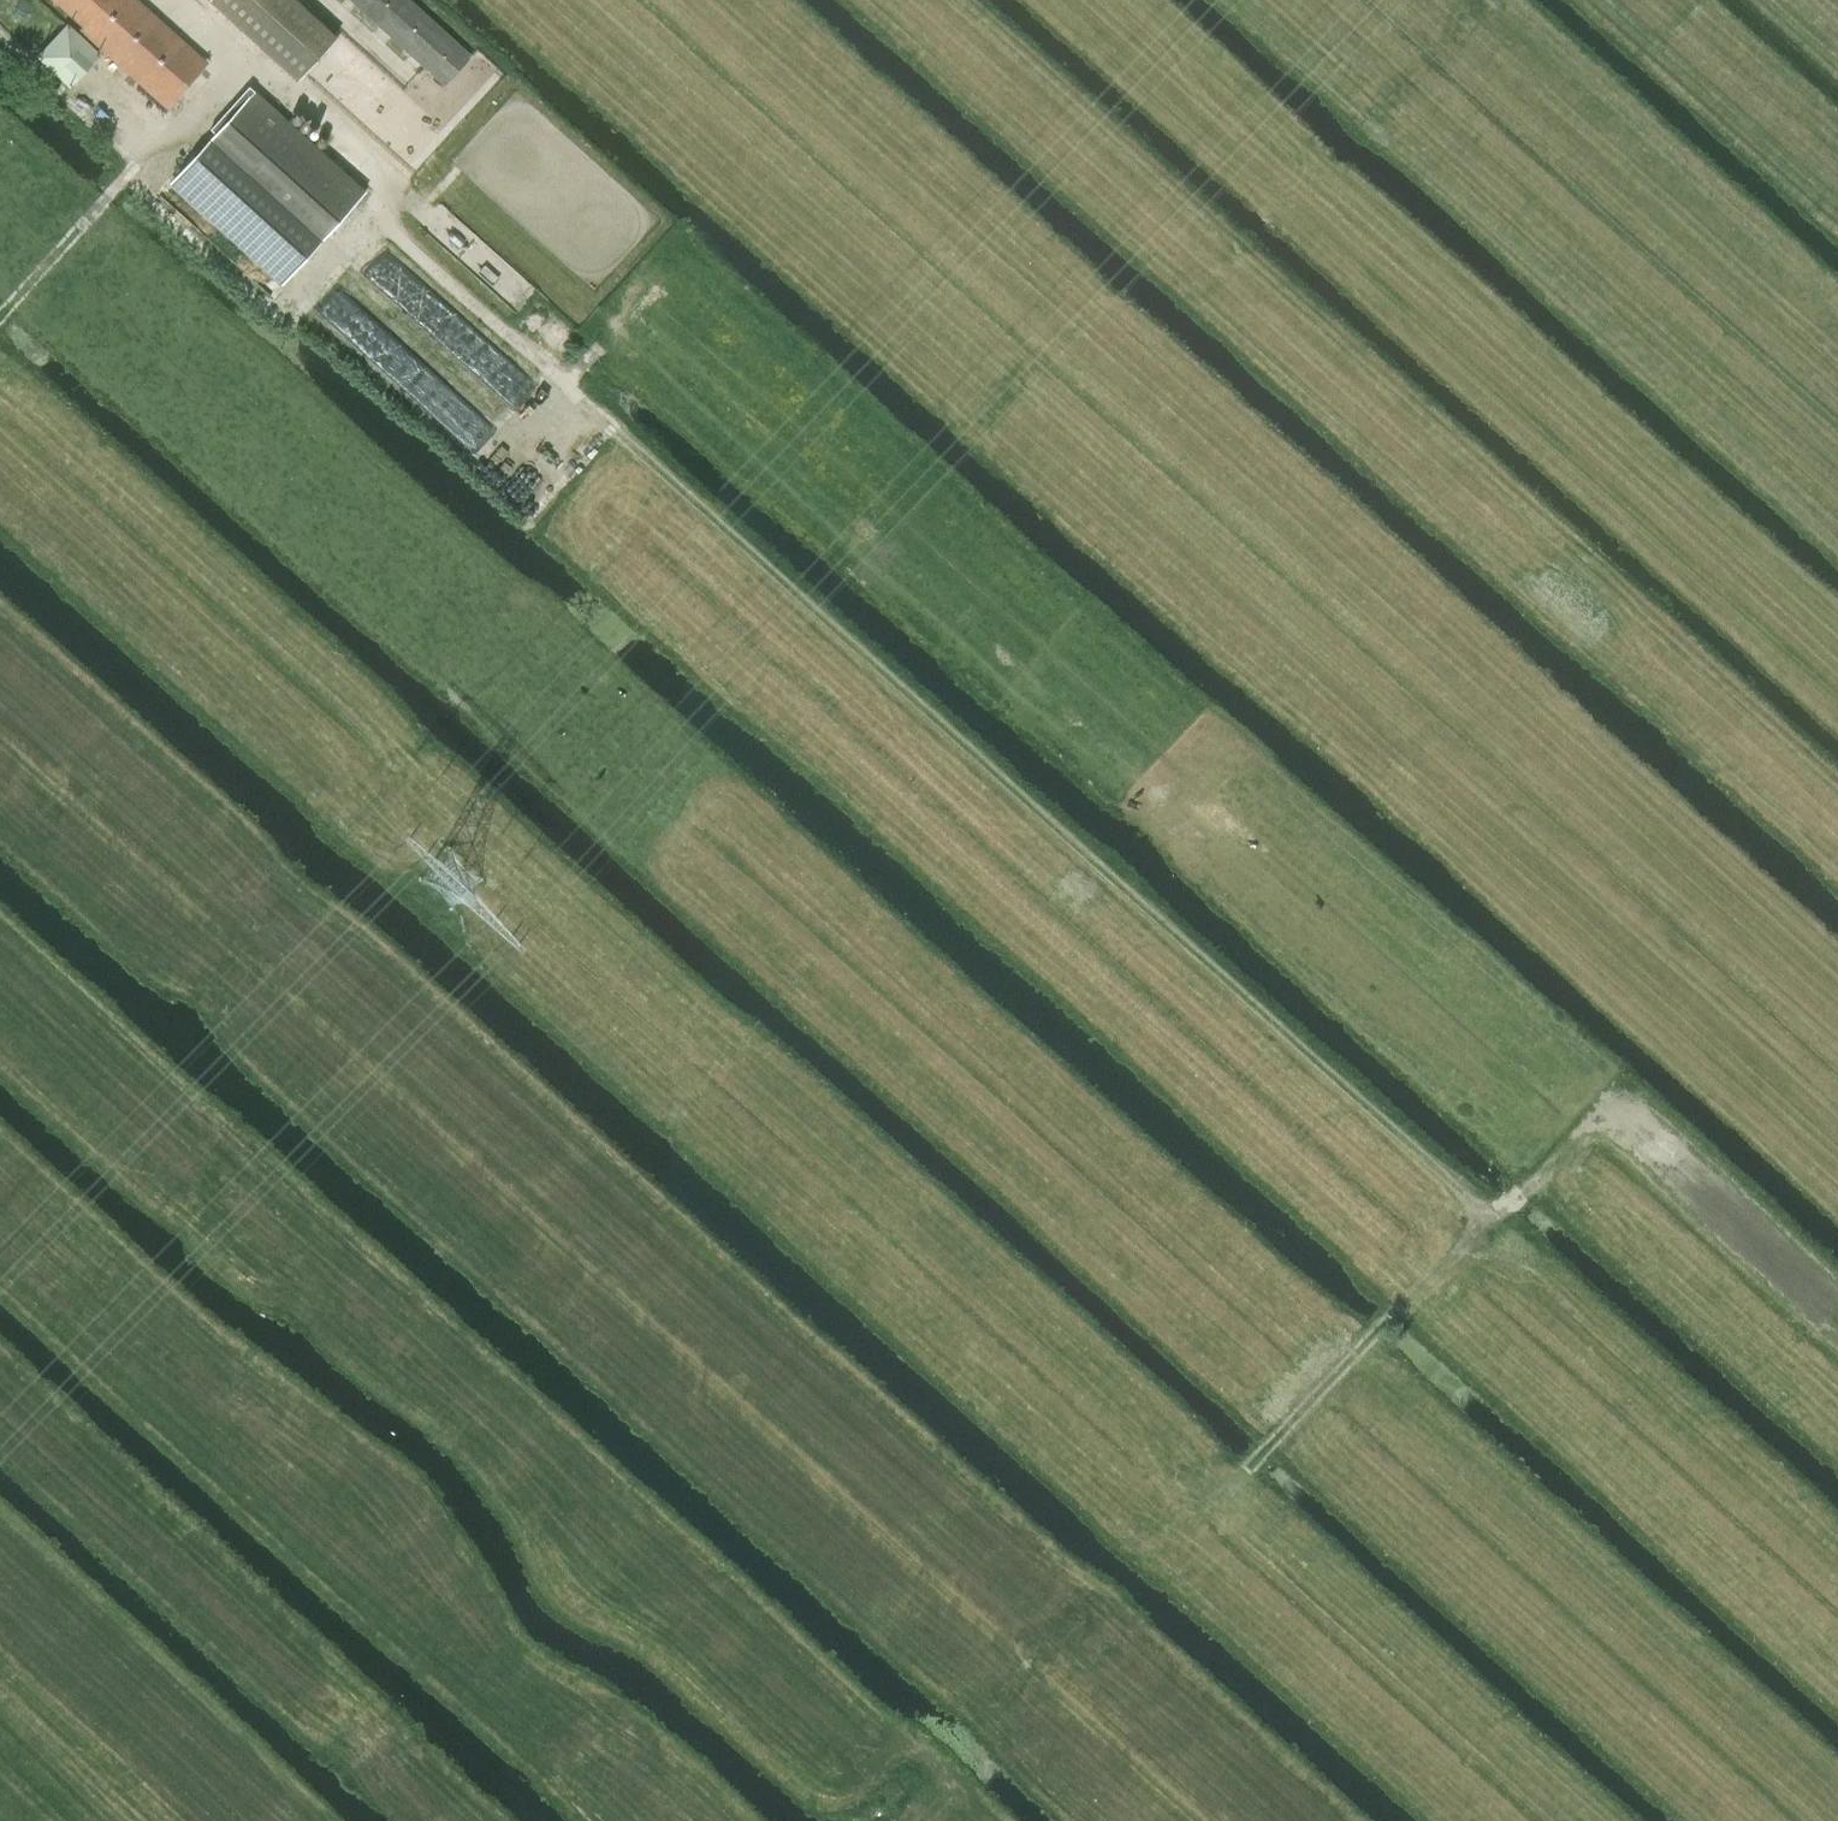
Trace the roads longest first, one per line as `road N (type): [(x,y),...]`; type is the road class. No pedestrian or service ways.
road 1 (track): [(0,321),(136,172)]

